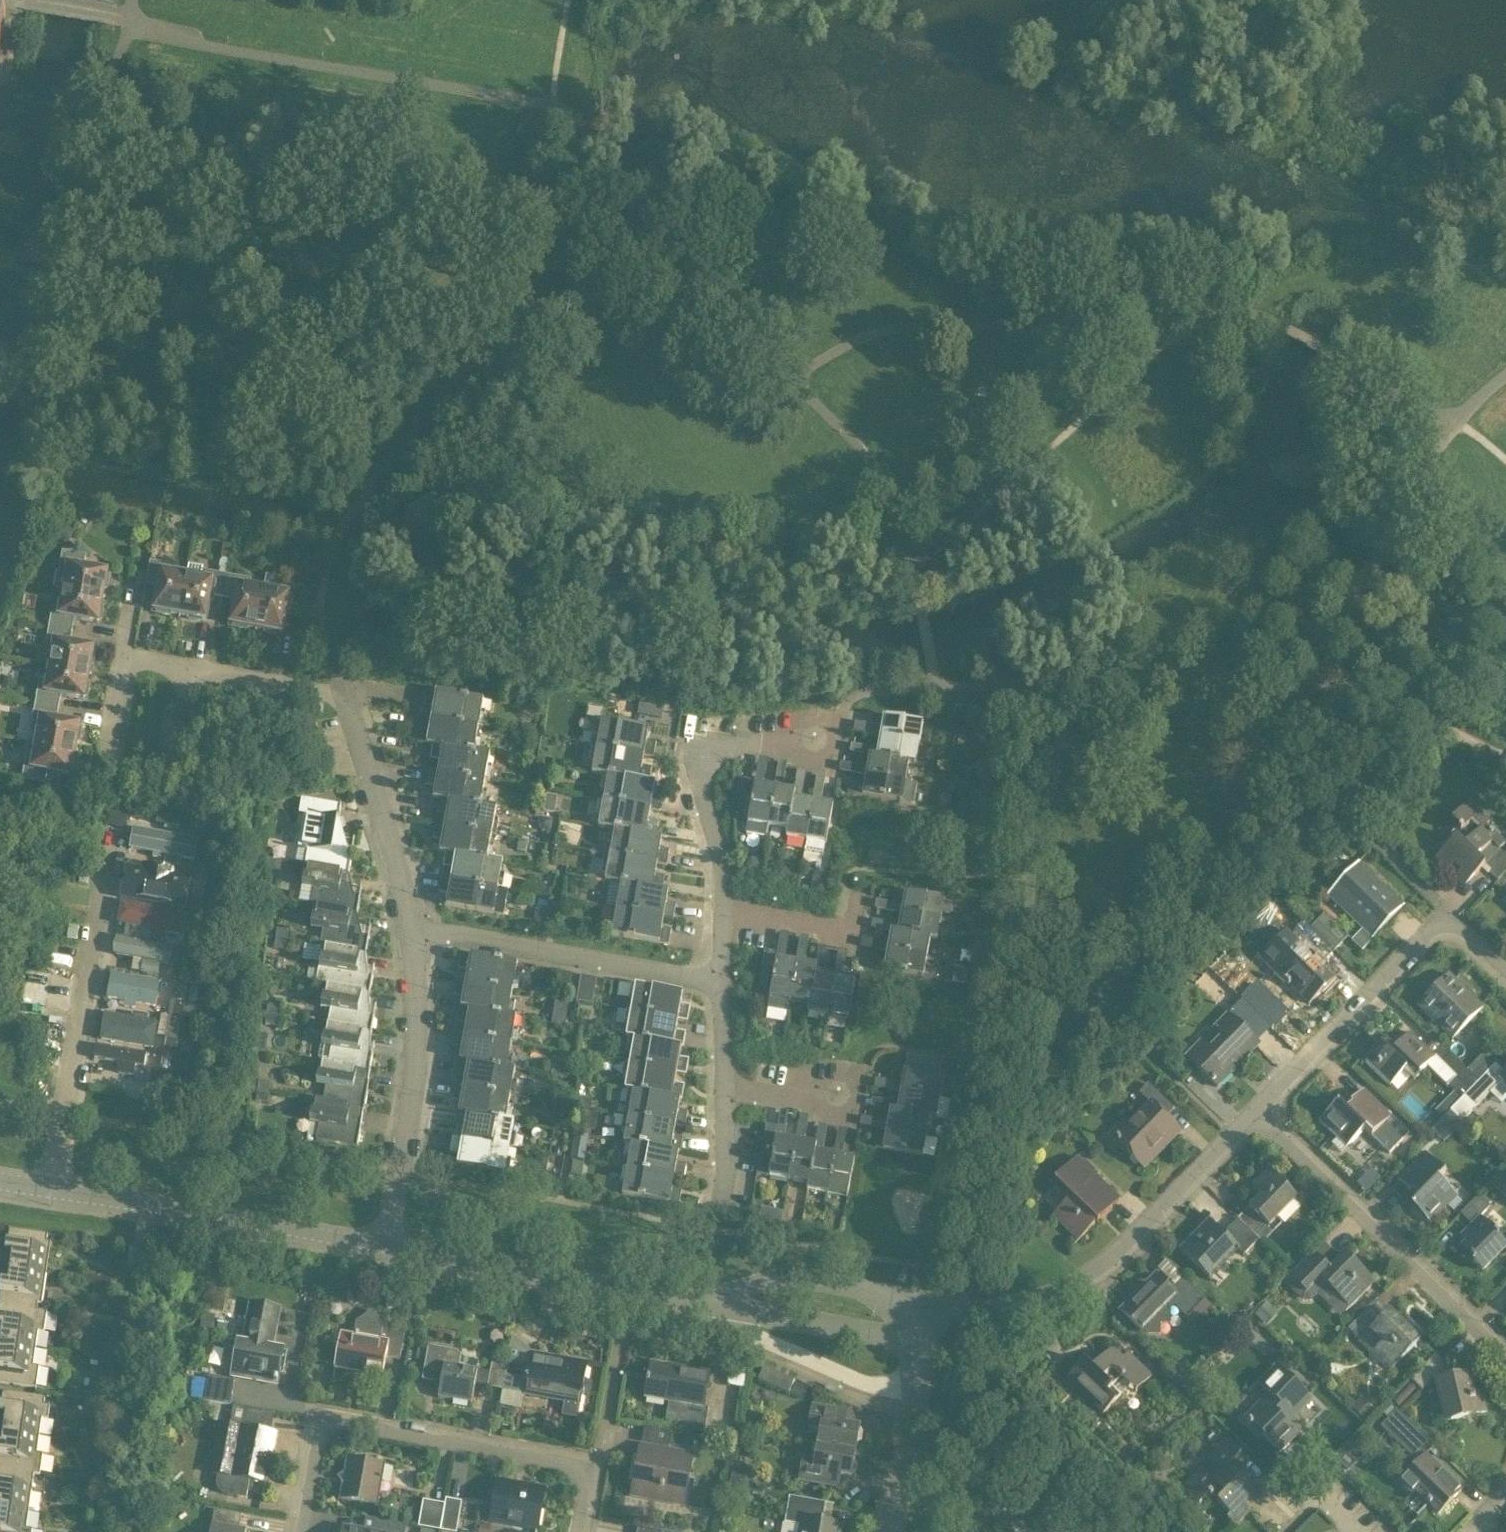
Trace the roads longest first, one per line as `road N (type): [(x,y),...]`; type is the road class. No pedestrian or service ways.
road 1 (residential): [(922,1347),(944,1317),(1039,1302),(1099,1271),(1250,1116)]
road 2 (residential): [(410,929),(344,703),(190,669)]
road 3 (residential): [(299,1531),(317,1425),(343,1418),(596,1471)]
road 4 (residential): [(52,1191),(114,832)]
road 5 (residential): [(1505,1365),(1250,1116)]
road 6 (residential): [(385,1246),(52,1191)]
road 7 (residential): [(385,1246),(417,1060),(410,929)]
road 8 (residential): [(724,986),(410,929)]
road 9 (residential): [(1250,1116),(1448,917)]
road 10 (residential): [(130,664),(119,680),(110,751),(120,769),(142,779),(172,761),(190,669)]
road 11 (residential): [(727,915),(702,783),(708,766),(723,746),(808,755)]
road 12 (residential): [(922,1347),(870,1292),(781,1278),(693,1302)]
road 13 (residential): [(632,1293),(385,1246)]
road 14 (residential): [(693,1302),(922,1347)]
road 15 (residential): [(895,1531),(922,1347)]
road 16 (residential): [(596,1471),(632,1293)]
road 17 (residential): [(727,915),(848,938),(854,896)]

